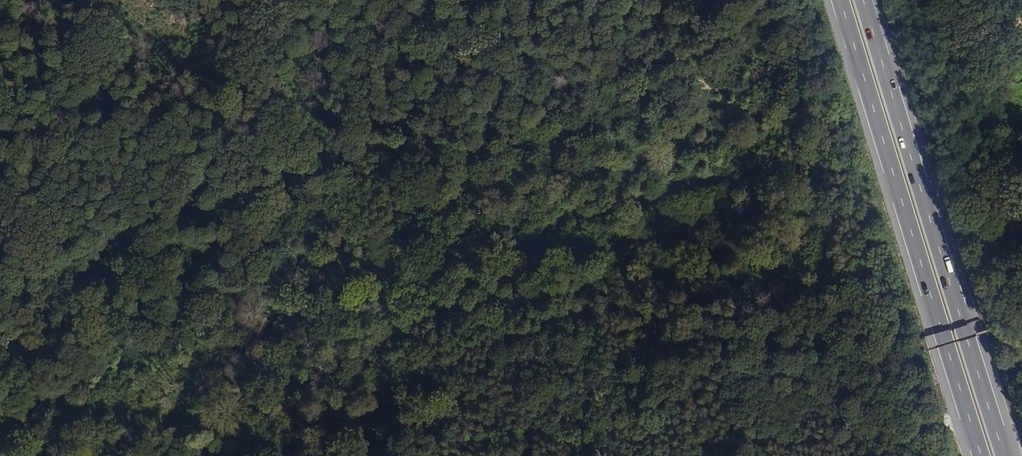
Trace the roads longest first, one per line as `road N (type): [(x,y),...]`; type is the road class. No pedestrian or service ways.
road 1 (track): [(742,78),(283,216),(36,373),(0,382)]
road 2 (motorway): [(1004,455),(863,0)]
road 3 (motorway): [(841,0),(982,455)]

